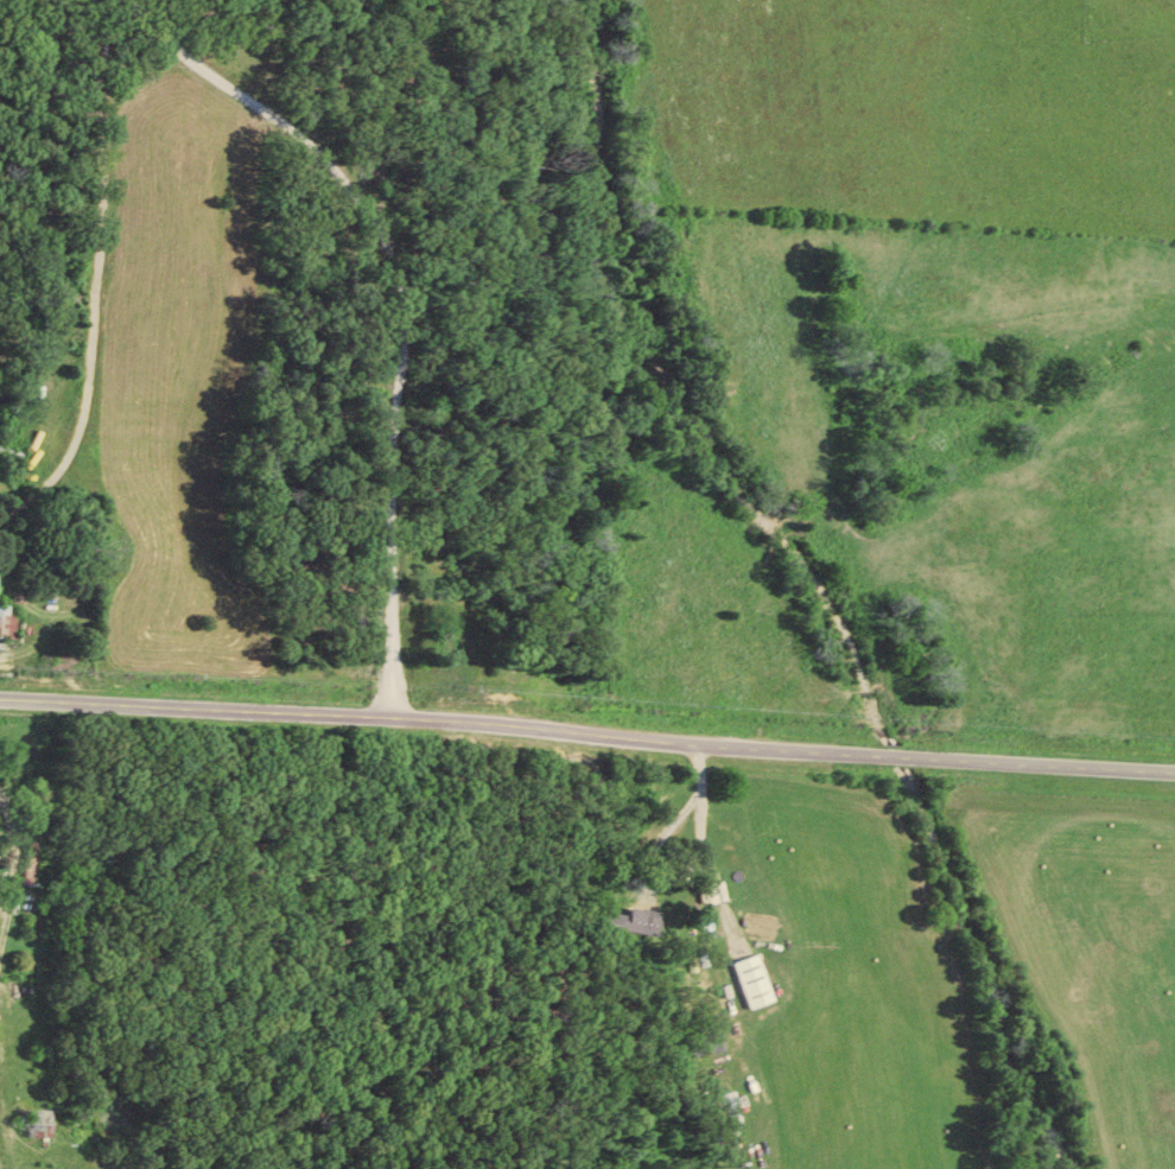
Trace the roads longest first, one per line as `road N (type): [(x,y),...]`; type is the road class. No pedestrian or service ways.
road 1 (tertiary): [(1174,768),(696,742),(498,720),(0,696)]
road 2 (residential): [(1118,765),(1111,0)]

